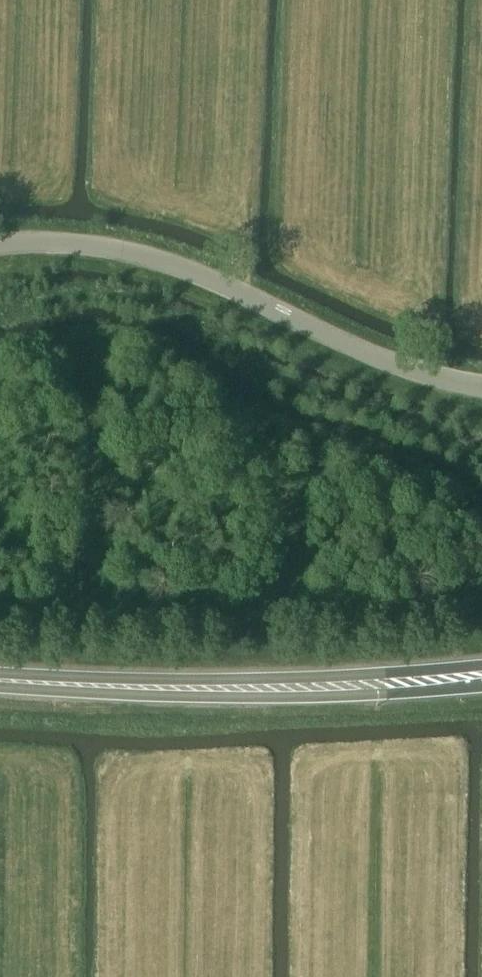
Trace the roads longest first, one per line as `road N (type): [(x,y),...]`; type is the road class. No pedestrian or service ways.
road 1 (unclassified): [(0,243),(72,242),(142,255),(410,371),(481,389)]
road 2 (primary): [(481,677),(211,689),(0,680)]

